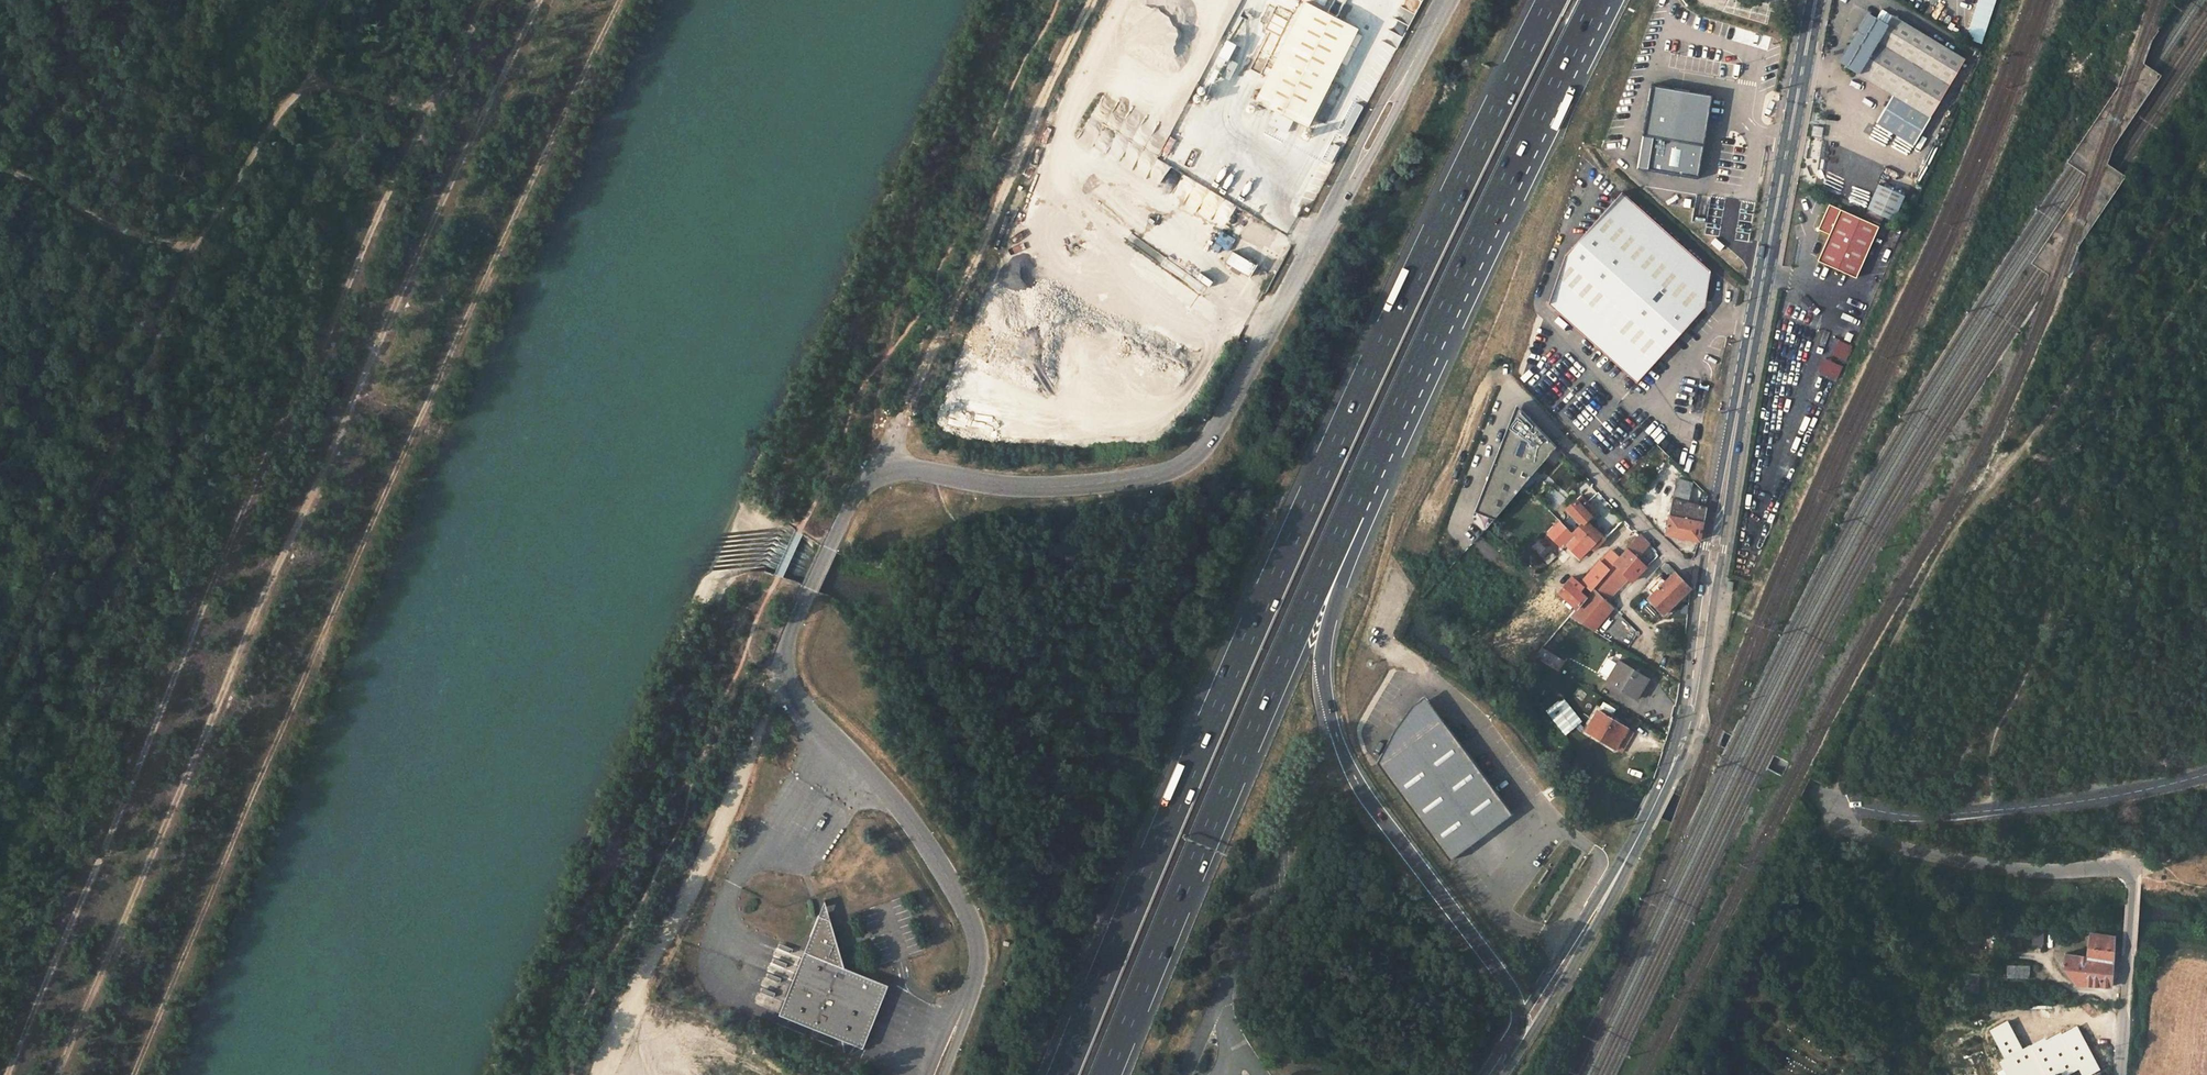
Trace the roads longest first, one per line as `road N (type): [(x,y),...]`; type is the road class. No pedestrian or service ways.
road 1 (motorway): [(1551,0),(1277,573),(1062,1074)]
road 2 (track): [(138,1074),(303,673),(619,0)]
road 3 (track): [(539,0),(186,768),(59,1074)]
road 4 (track): [(6,1074),(223,554),(485,0)]
road 5 (unclassified): [(1446,0),(1207,444),(1191,460),(1166,473),(1064,486),(888,470),(860,488),(835,534)]
road 6 (track): [(429,115),(343,89),(292,94),(239,183),(188,247),(131,417),(0,694)]
road 7 (track): [(2206,157),(2026,452),(1960,535),(1848,733),(1831,801)]
road 8 (motorway): [(1106,1074),(1371,465)]
road 9 (motorway): [(1516,1039),(1508,988),(1365,796),(1328,710),(1324,643),(1371,465)]
road 10 (unclassified): [(936,1074),(975,970),(967,916),(893,800),(782,673),(835,534)]
road 11 (secondary): [(1816,0),(1708,578)]
road 12 (track): [(780,477),(1014,0)]
road 13 (motorway): [(1371,465),(1597,0)]
road 14 (track): [(888,470),(899,426),(1095,0)]
road 15 (track): [(518,1074),(724,610)]
road 16 (track): [(598,1074),(730,807),(782,673)]
road 17 (unclassified): [(1838,806),(1857,833),(1930,856),(2034,873),(2126,871),(2129,937)]
road 18 (unclassified): [(1838,806),(1931,816),(2108,797),(2206,775)]
road 19 (secondary): [(1686,719),(1649,816),(1516,1039)]
road 20 (residential): [(1708,578),(1684,566),(1554,430)]
road 21 (unclassified): [(1686,719),(1838,806)]
road 22 (secondary): [(1708,578),(1686,719)]
road 23 (residential): [(2129,937),(2118,1074)]

